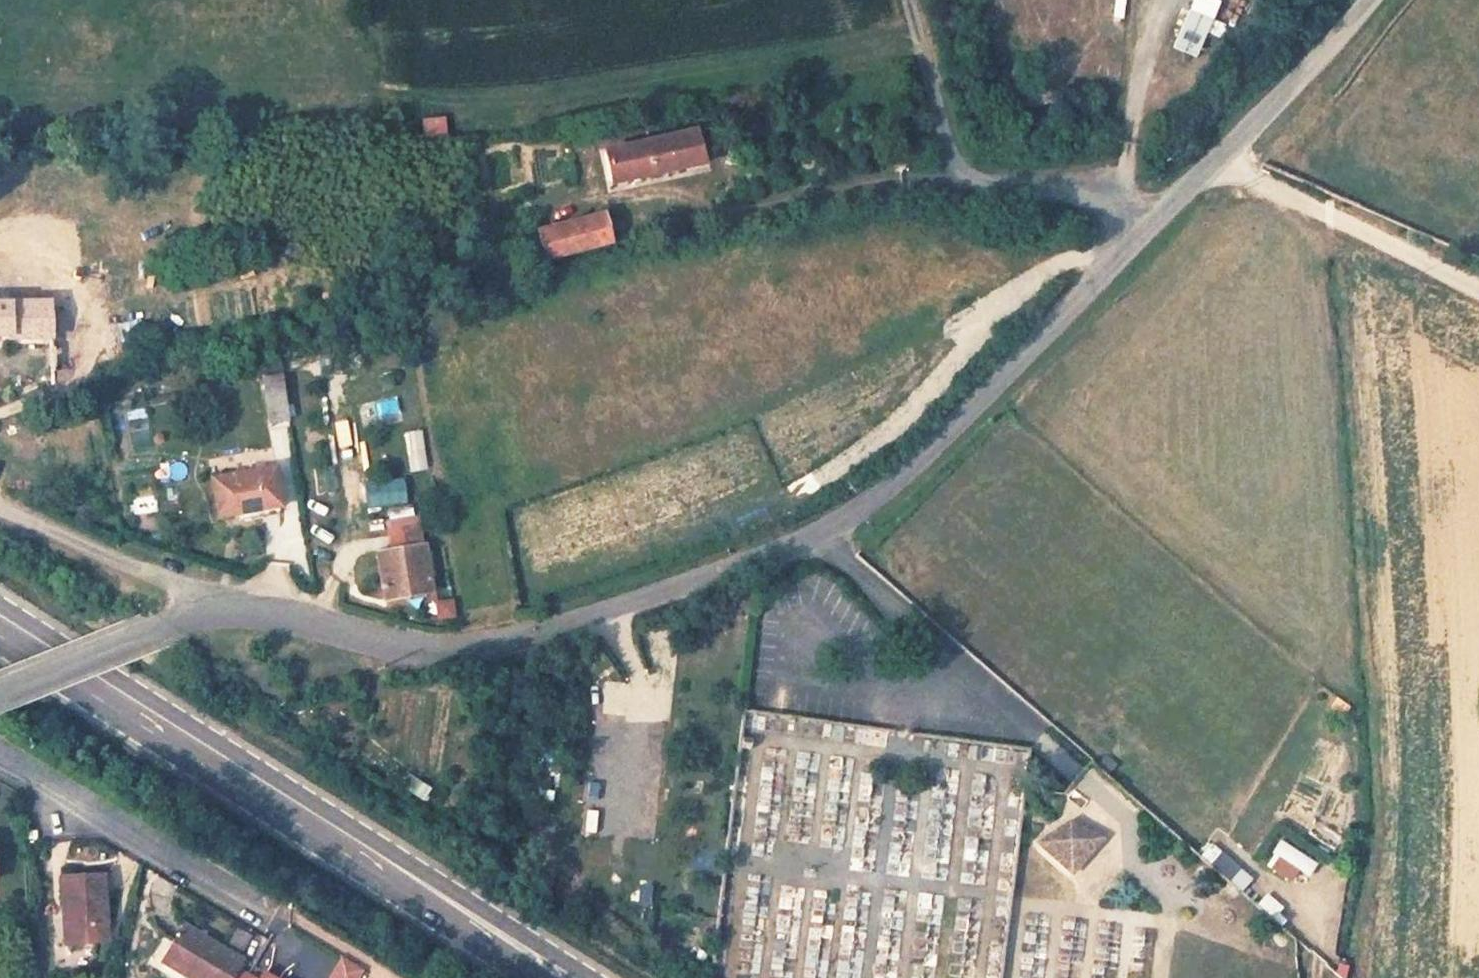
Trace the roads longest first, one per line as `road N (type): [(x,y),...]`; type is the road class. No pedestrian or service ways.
road 1 (primary): [(0,632),(551,977)]
road 2 (unclassified): [(202,614),(270,611),(439,649),(495,644),(816,537)]
road 3 (unclassified): [(816,537),(884,497),(1144,230)]
road 4 (residential): [(1144,230),(1088,199),(929,178),(715,219)]
road 5 (unclassified): [(1144,230),(1219,161),(1366,0)]
road 6 (residential): [(1056,748),(816,537)]
road 7 (residential): [(202,614),(168,584),(0,512)]
road 8 (unclassified): [(0,693),(202,614)]
road 9 (track): [(957,179),(909,0)]

